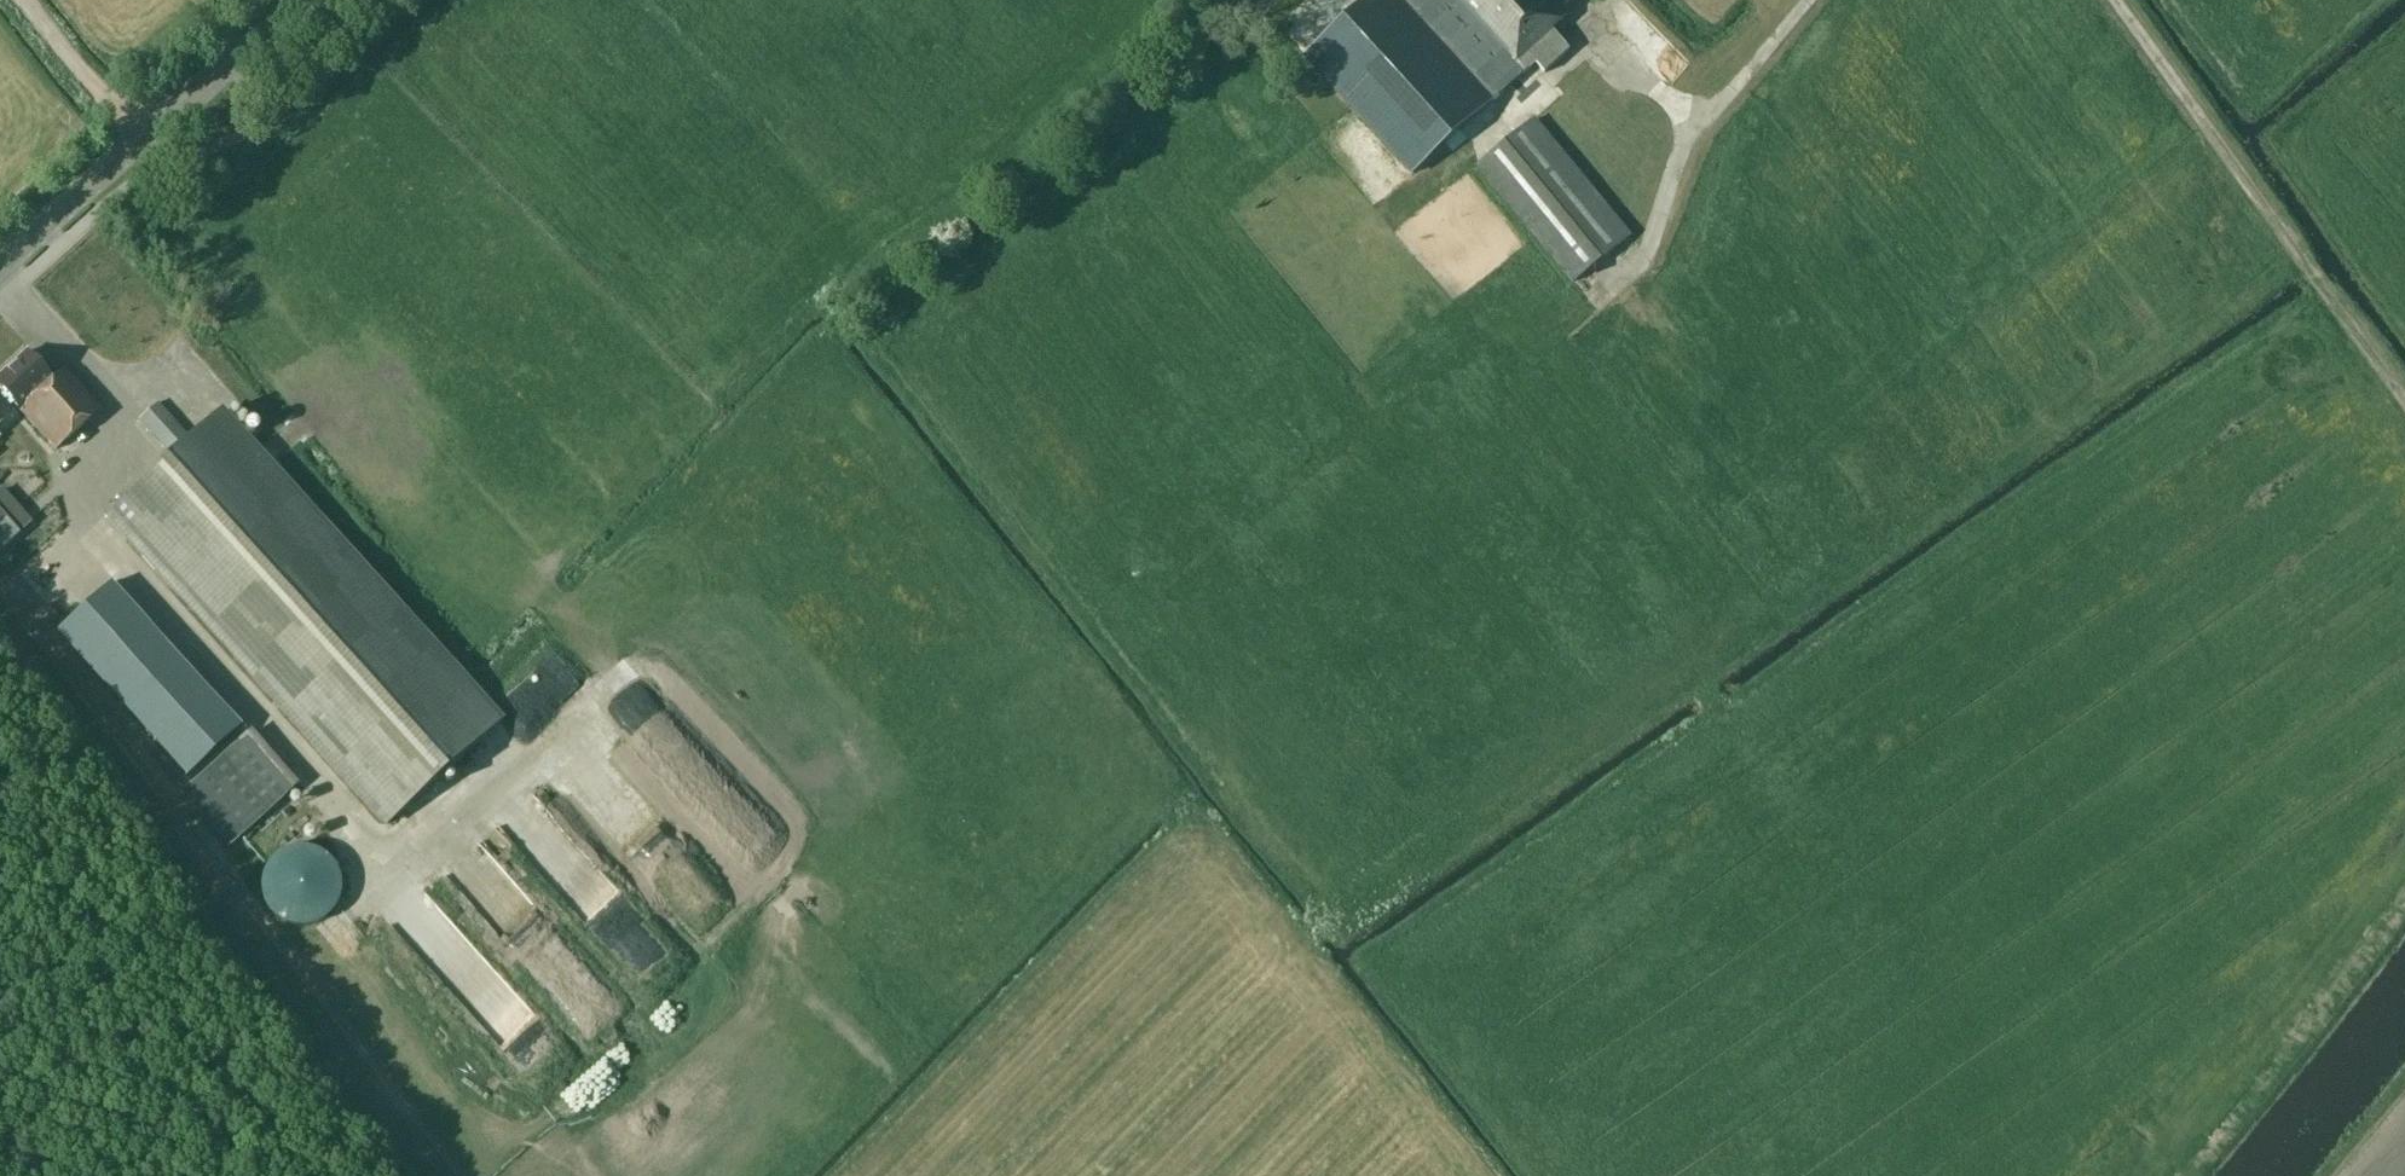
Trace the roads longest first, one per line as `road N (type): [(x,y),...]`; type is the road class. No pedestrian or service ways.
road 1 (tertiary): [(0,269),(303,0)]

